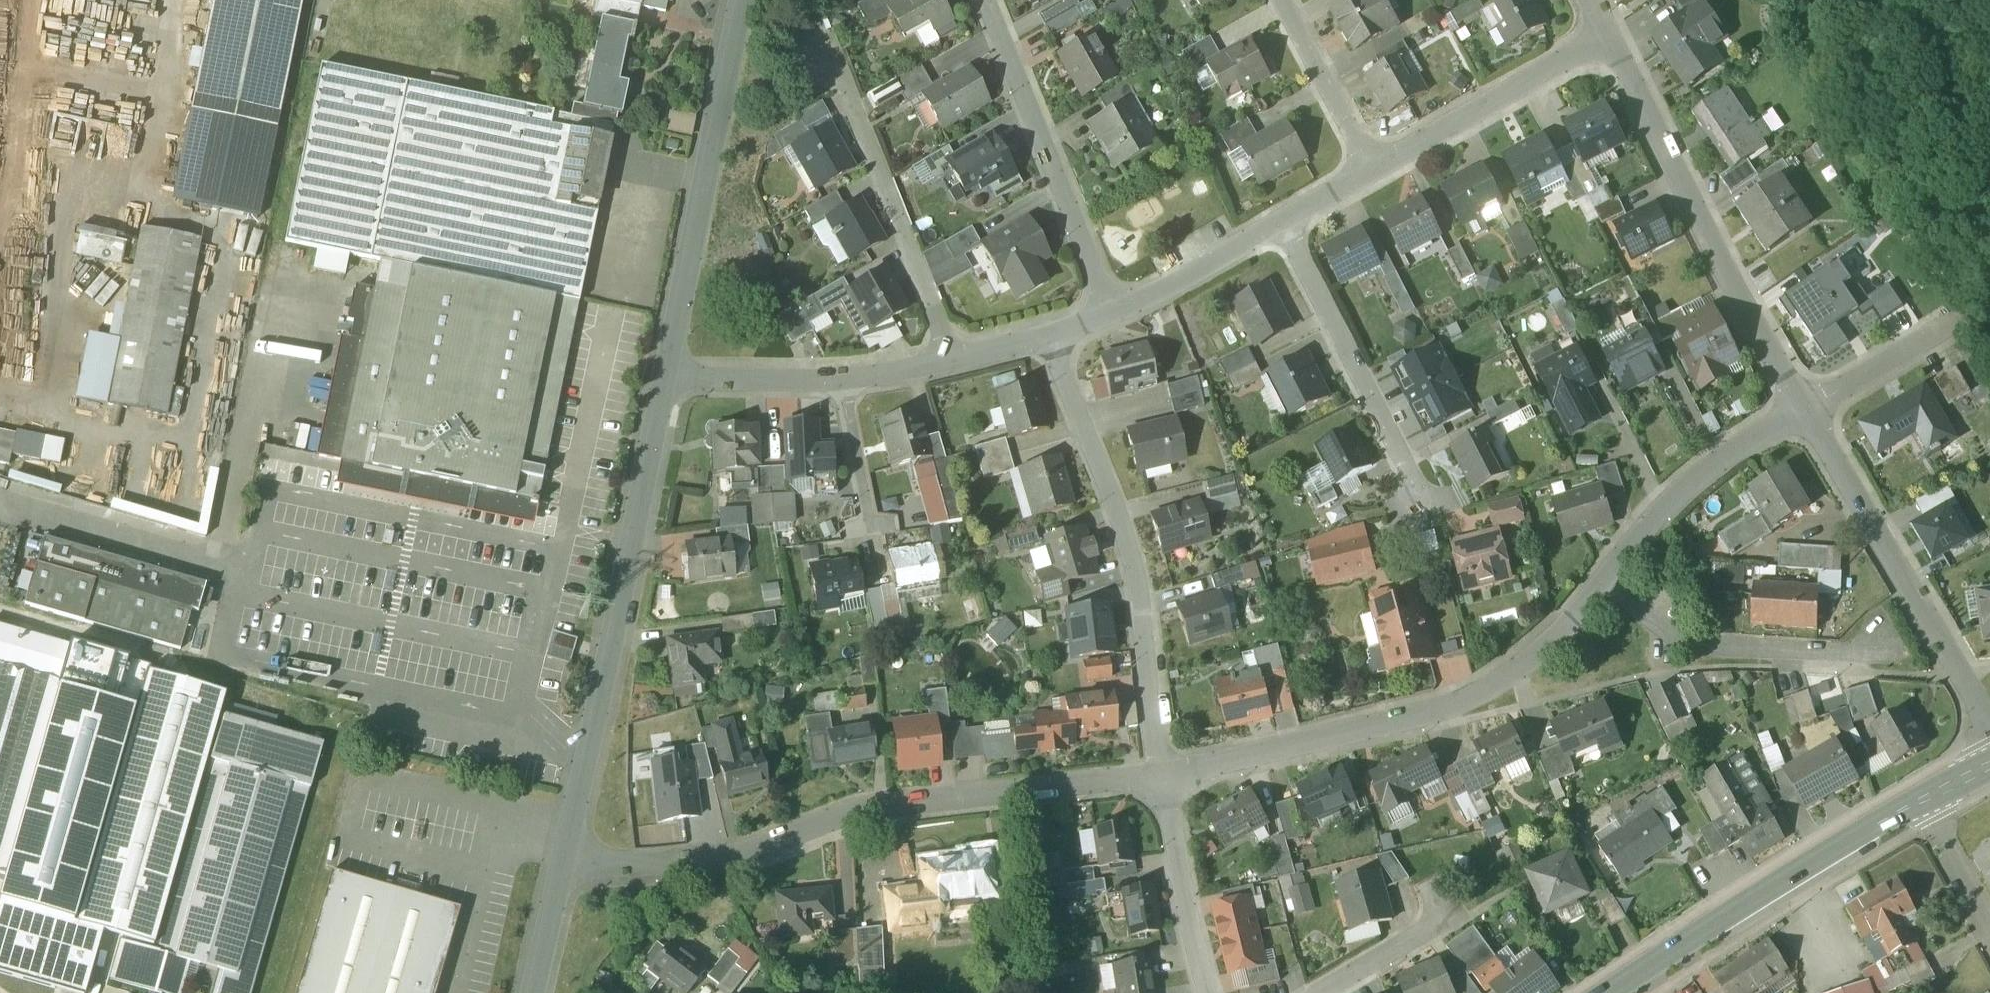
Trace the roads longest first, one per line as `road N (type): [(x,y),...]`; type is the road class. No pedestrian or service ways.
road 1 (residential): [(557,865),(642,870),(706,862),(856,814),(1164,776)]
road 2 (residential): [(666,375),(557,865)]
road 3 (residential): [(1164,776),(1439,711),(1491,686),(1548,643),(1599,583)]
road 4 (residential): [(1050,337),(1125,536),(1164,776)]
road 5 (residential): [(1804,410),(1609,37)]
road 6 (residential): [(743,0),(666,375)]
road 7 (secondary): [(1921,800),(1608,992)]
road 8 (residential): [(1989,726),(1804,410)]
road 9 (residential): [(1114,311),(986,0)]
road 10 (residential): [(829,61),(952,361)]
road 11 (residential): [(1283,223),(1422,505)]
road 12 (residential): [(1599,583),(1685,640),(1882,663)]
road 13 (residential): [(1599,583),(1660,511),(1804,410)]
road 14 (residential): [(1609,37),(1375,171)]
road 15 (residential): [(1164,776),(1208,992)]
road 16 (residential): [(1804,410),(1977,313)]
road 17 (residential): [(1375,171),(1281,0)]
road 18 (residential): [(1283,223),(1114,311)]
road 19 (residential): [(842,377),(666,375)]
road 20 (residential): [(871,534),(842,377)]
road 21 (residential): [(1312,992),(1440,909)]
road 22 (residential): [(1921,800),(1989,931)]
road 23 (residential): [(557,865),(531,992)]

